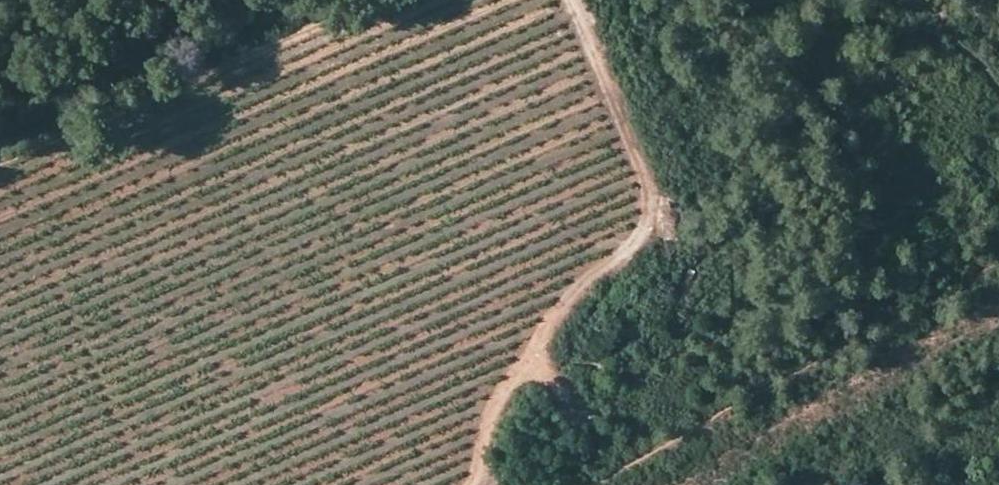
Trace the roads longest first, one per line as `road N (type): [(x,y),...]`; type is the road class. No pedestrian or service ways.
road 1 (track): [(570,0),(641,174),(647,211),(631,246),(575,289),(510,385),(470,484)]
road 2 (track): [(0,161),(377,0)]

